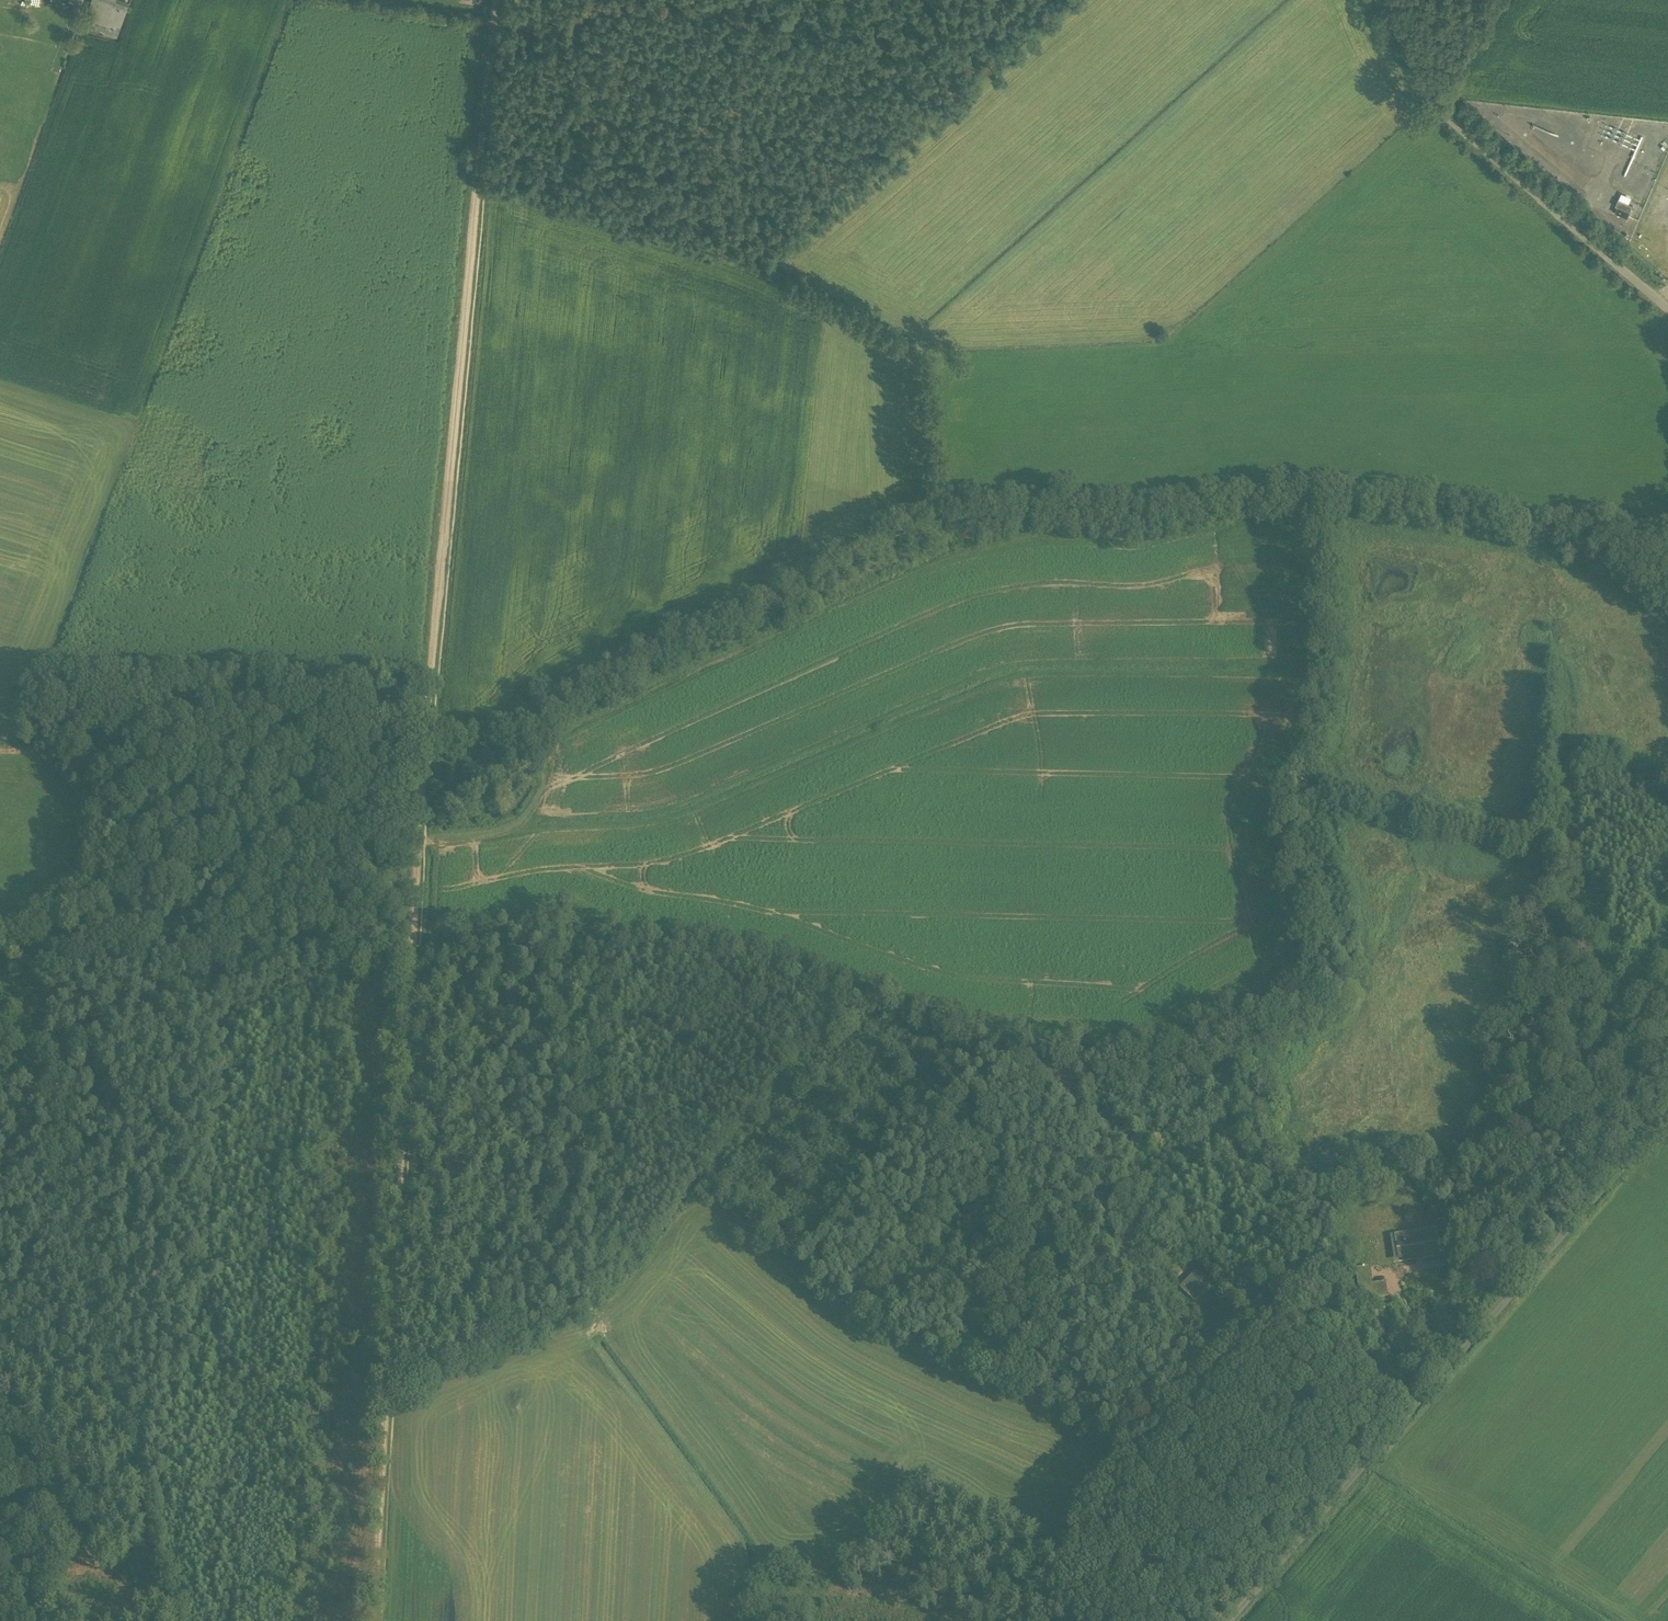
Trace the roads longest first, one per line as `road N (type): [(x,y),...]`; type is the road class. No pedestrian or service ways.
road 1 (track): [(500,0),(429,733),(378,1620)]
road 2 (track): [(185,1620),(114,1370),(85,1246),(56,1037),(22,911)]
road 3 (tertiary): [(1228,1620),(1667,1111)]
road 4 (track): [(429,733),(359,709),(53,705),(29,757),(0,755)]
road 5 (tertiary): [(1667,307),(1447,116),(1417,75),(1385,0)]
road 6 (track): [(392,1395),(586,1313)]

